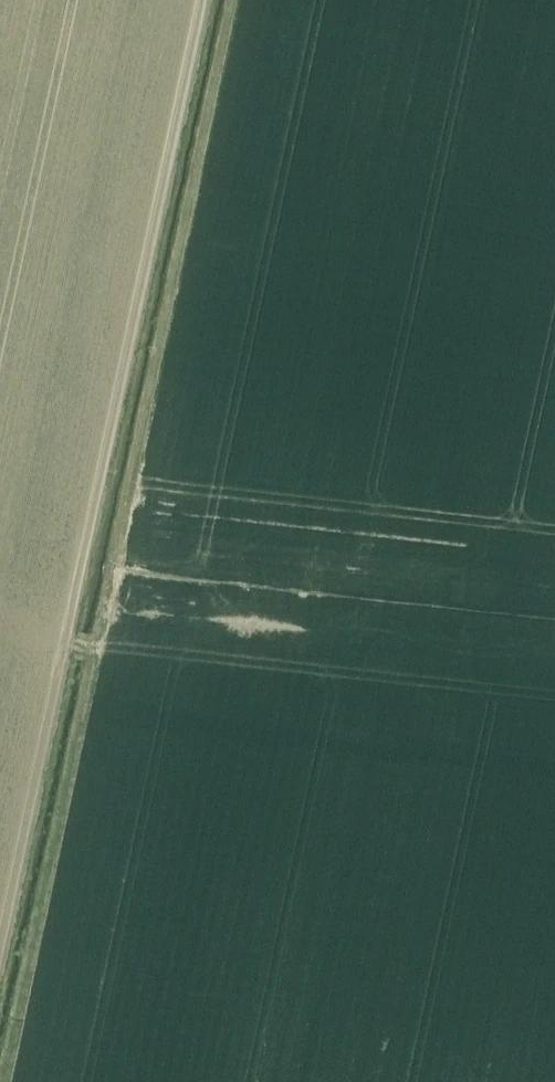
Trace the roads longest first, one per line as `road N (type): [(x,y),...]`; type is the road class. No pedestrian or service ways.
road 1 (track): [(6,1081),(236,0)]
road 2 (track): [(98,649),(65,643),(204,0)]

